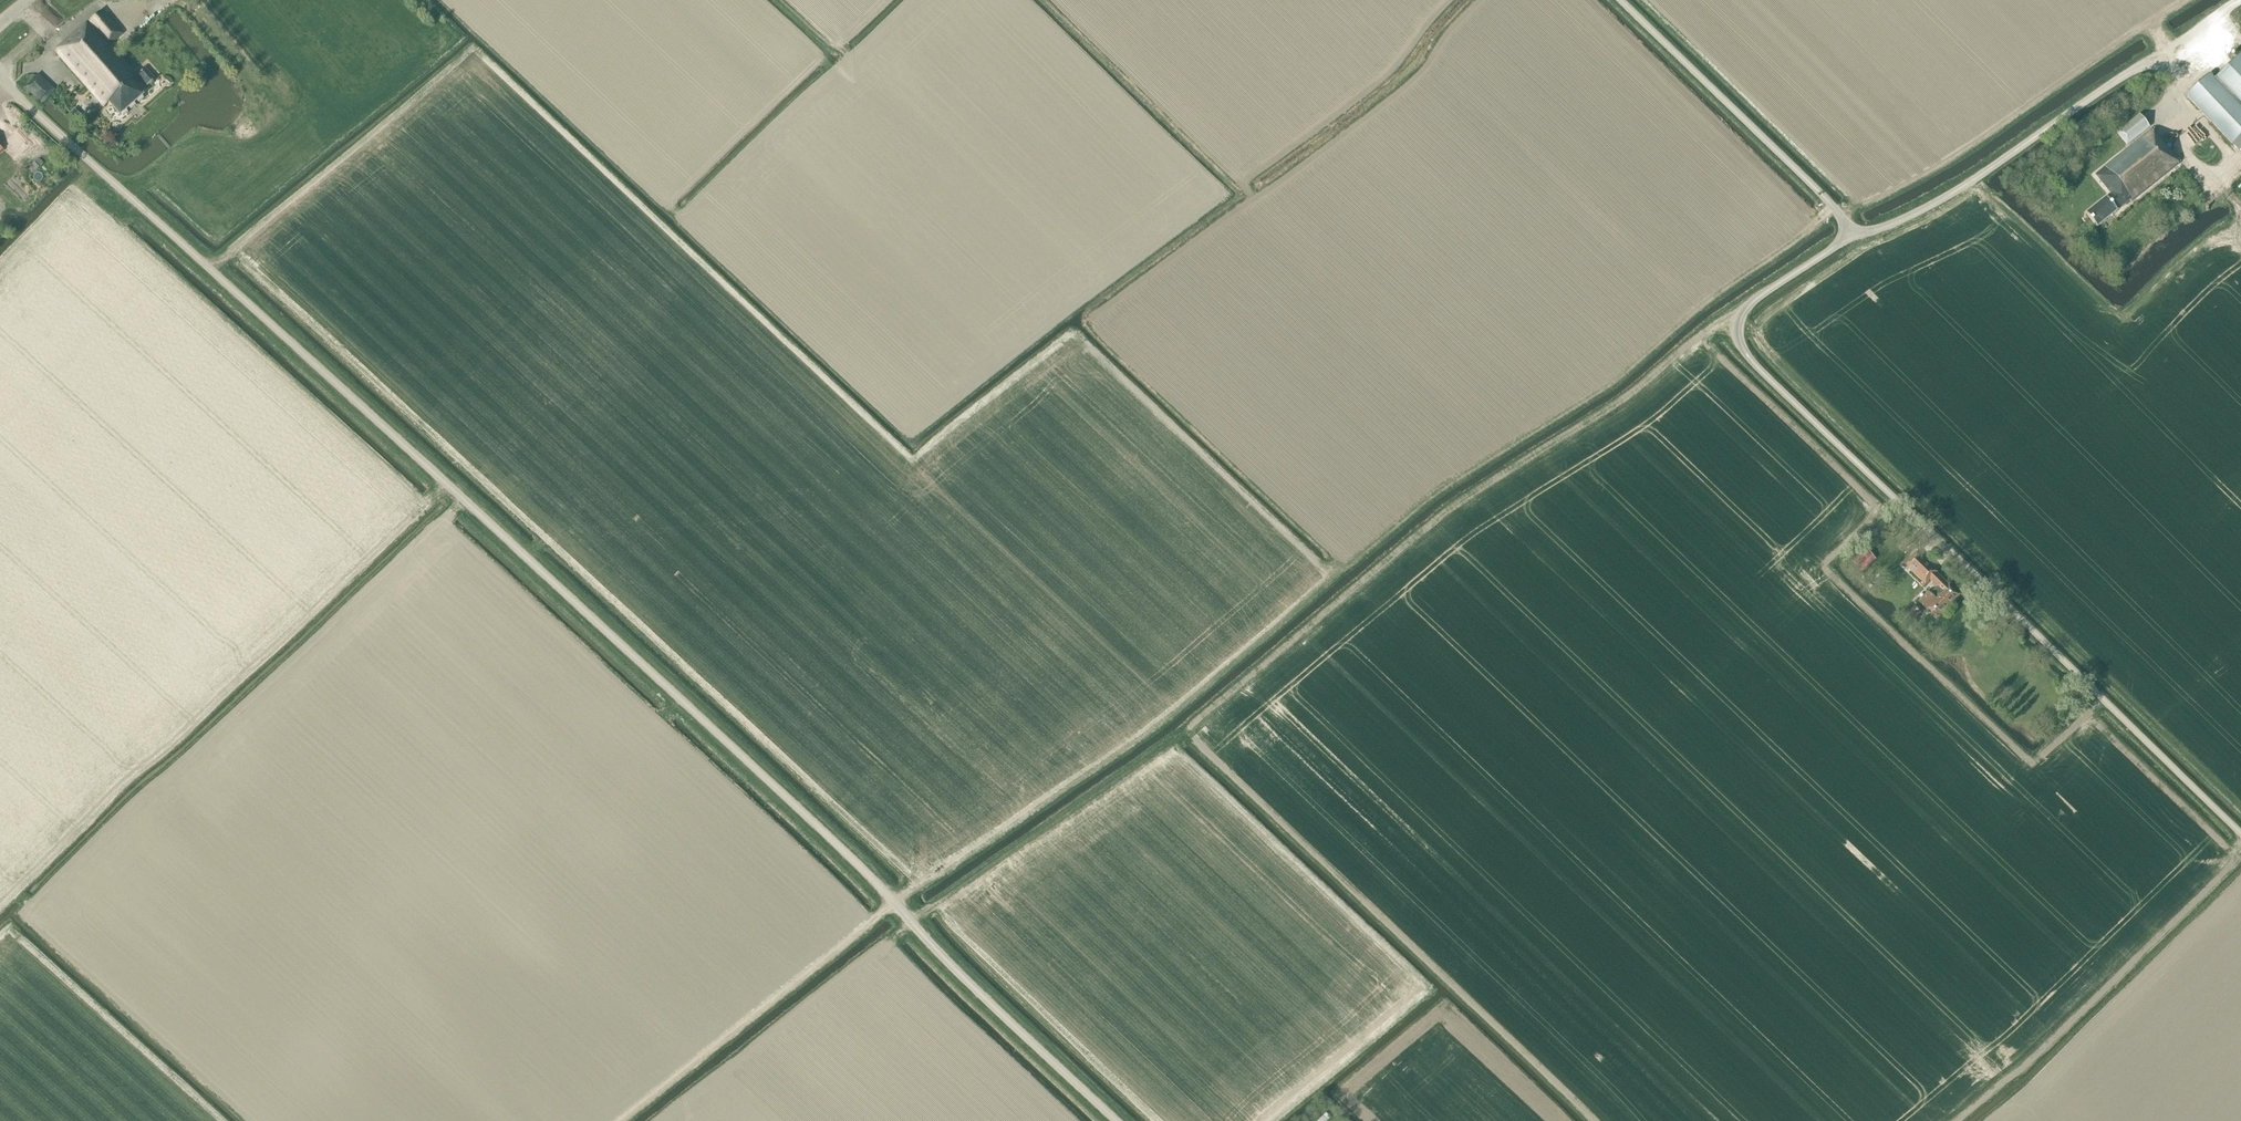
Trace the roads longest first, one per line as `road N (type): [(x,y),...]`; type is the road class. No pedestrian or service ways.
road 1 (unclassified): [(1117,1120),(801,812),(0,77)]
road 2 (track): [(909,920),(1167,751),(1467,500),(1615,406),(1742,309)]
road 3 (unclassified): [(2240,833),(1747,355),(1737,336),(1742,309),(1851,234)]
road 4 (track): [(624,1120),(894,903)]
road 5 (unclassified): [(1851,234),(1962,188),(2139,68)]
road 6 (unclassified): [(1851,234),(1836,208),(1621,0)]
road 7 (track): [(2240,0),(2139,68)]

